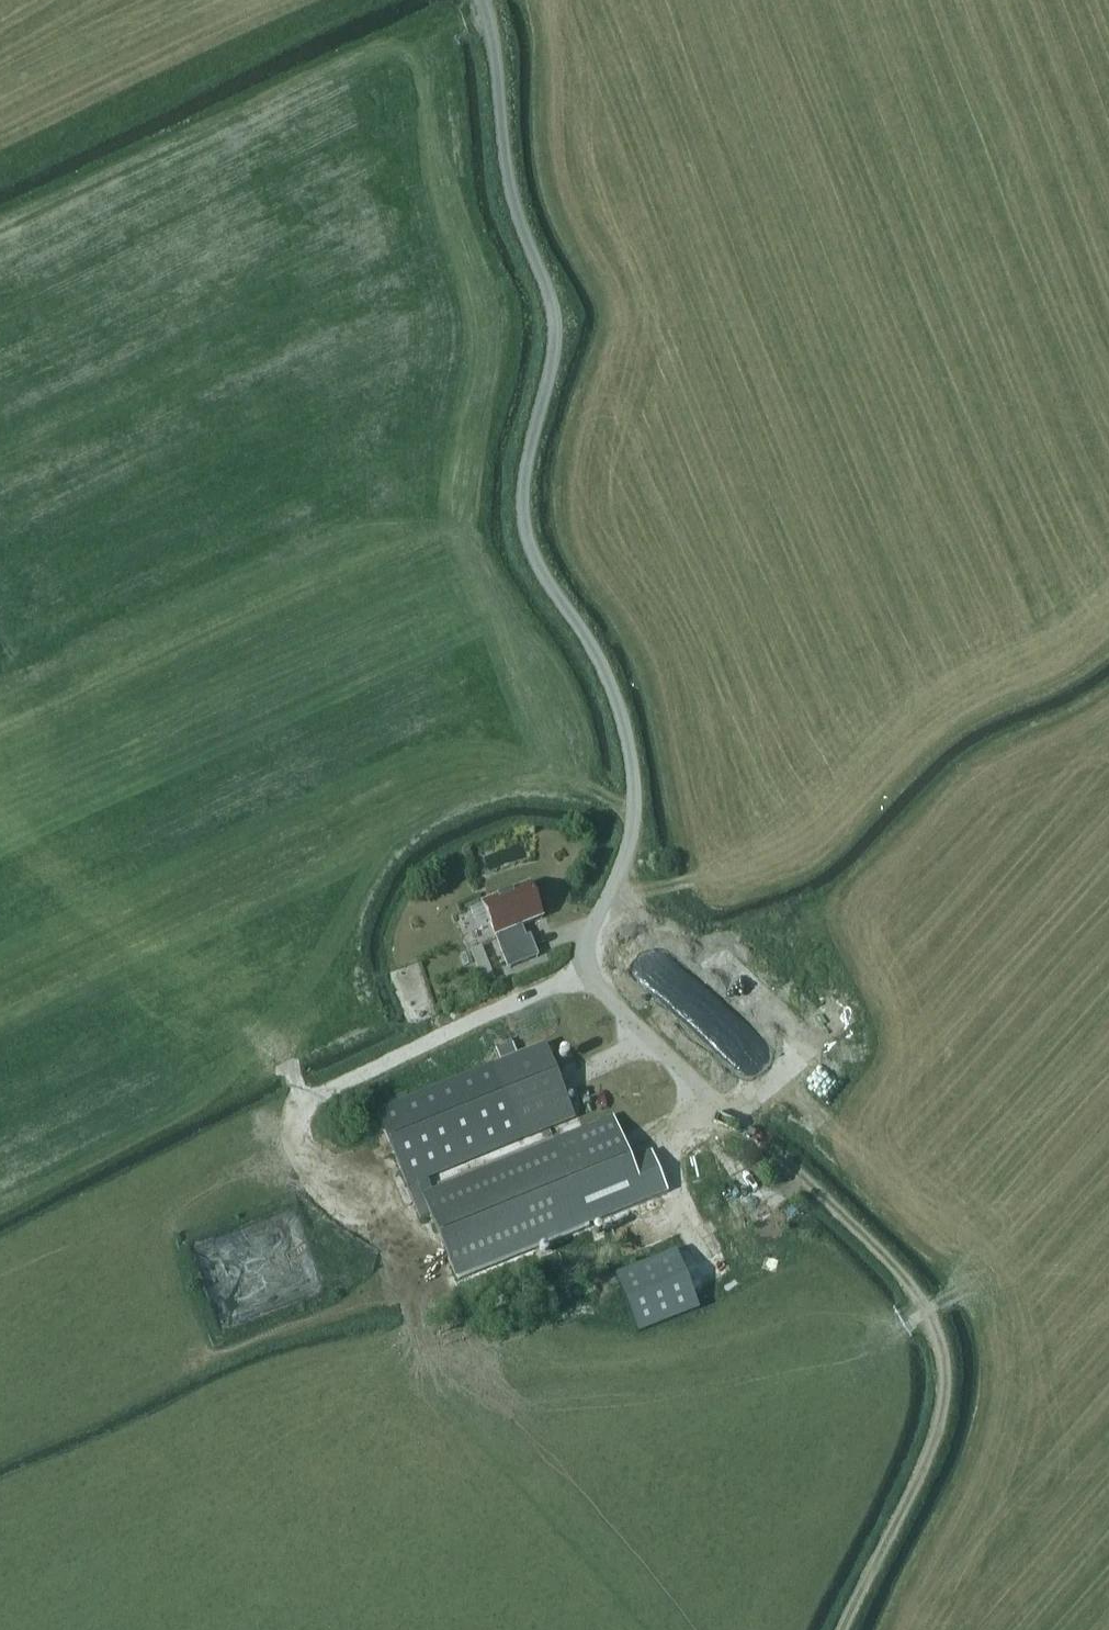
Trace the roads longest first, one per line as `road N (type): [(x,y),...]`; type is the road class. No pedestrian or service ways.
road 1 (unclassified): [(761,1137),(601,990),(587,959),(595,915),(632,829),(632,790),(613,695),(525,533),(522,478),(555,317),(513,208),(482,0)]
road 2 (track): [(844,1629),(940,1427),(944,1347),(911,1285),(761,1137)]

